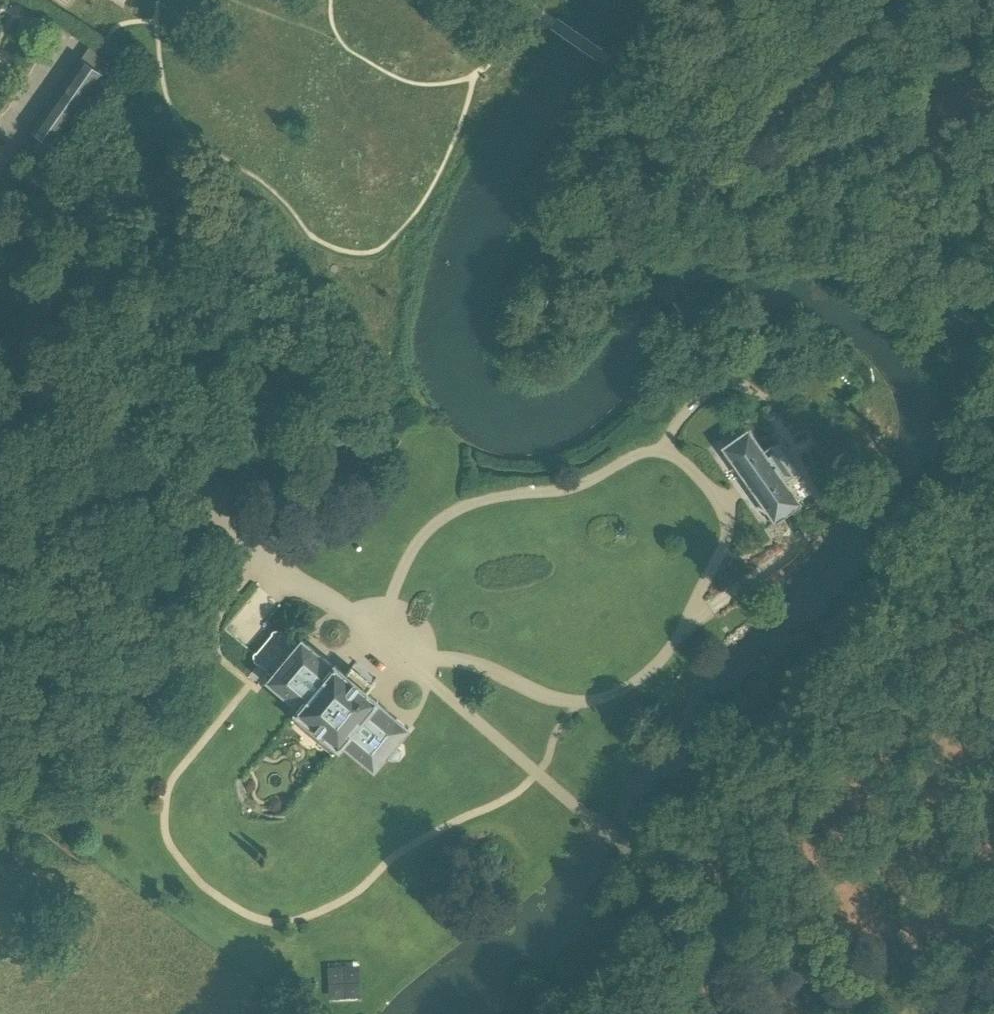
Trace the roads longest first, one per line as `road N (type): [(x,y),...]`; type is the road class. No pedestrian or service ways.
road 1 (track): [(729,142),(993,329)]
road 2 (track): [(729,142),(993,53)]
road 3 (track): [(523,0),(701,122)]
road 4 (track): [(701,122),(803,0)]

